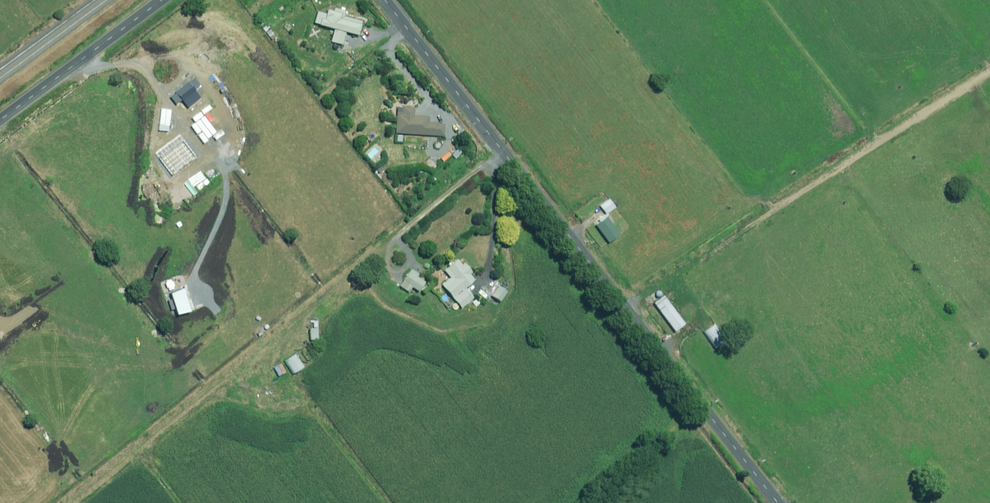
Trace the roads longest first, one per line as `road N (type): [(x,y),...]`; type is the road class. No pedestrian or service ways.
road 1 (unclassified): [(778,502),(385,0)]
road 2 (track): [(989,69),(625,308)]
road 3 (tertiary): [(0,121),(164,0)]

